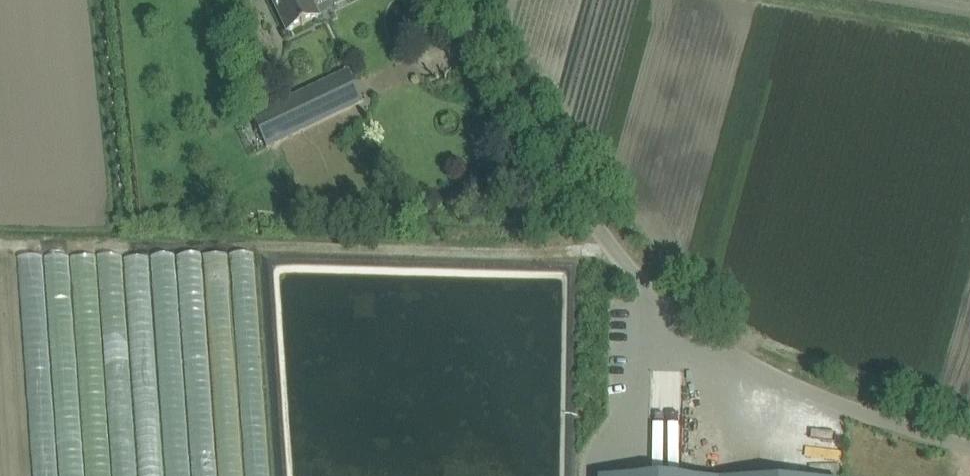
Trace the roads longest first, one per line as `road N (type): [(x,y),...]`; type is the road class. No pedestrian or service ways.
road 1 (unclassified): [(969,448),(798,383),(698,328),(621,261),(564,184),(451,0)]

